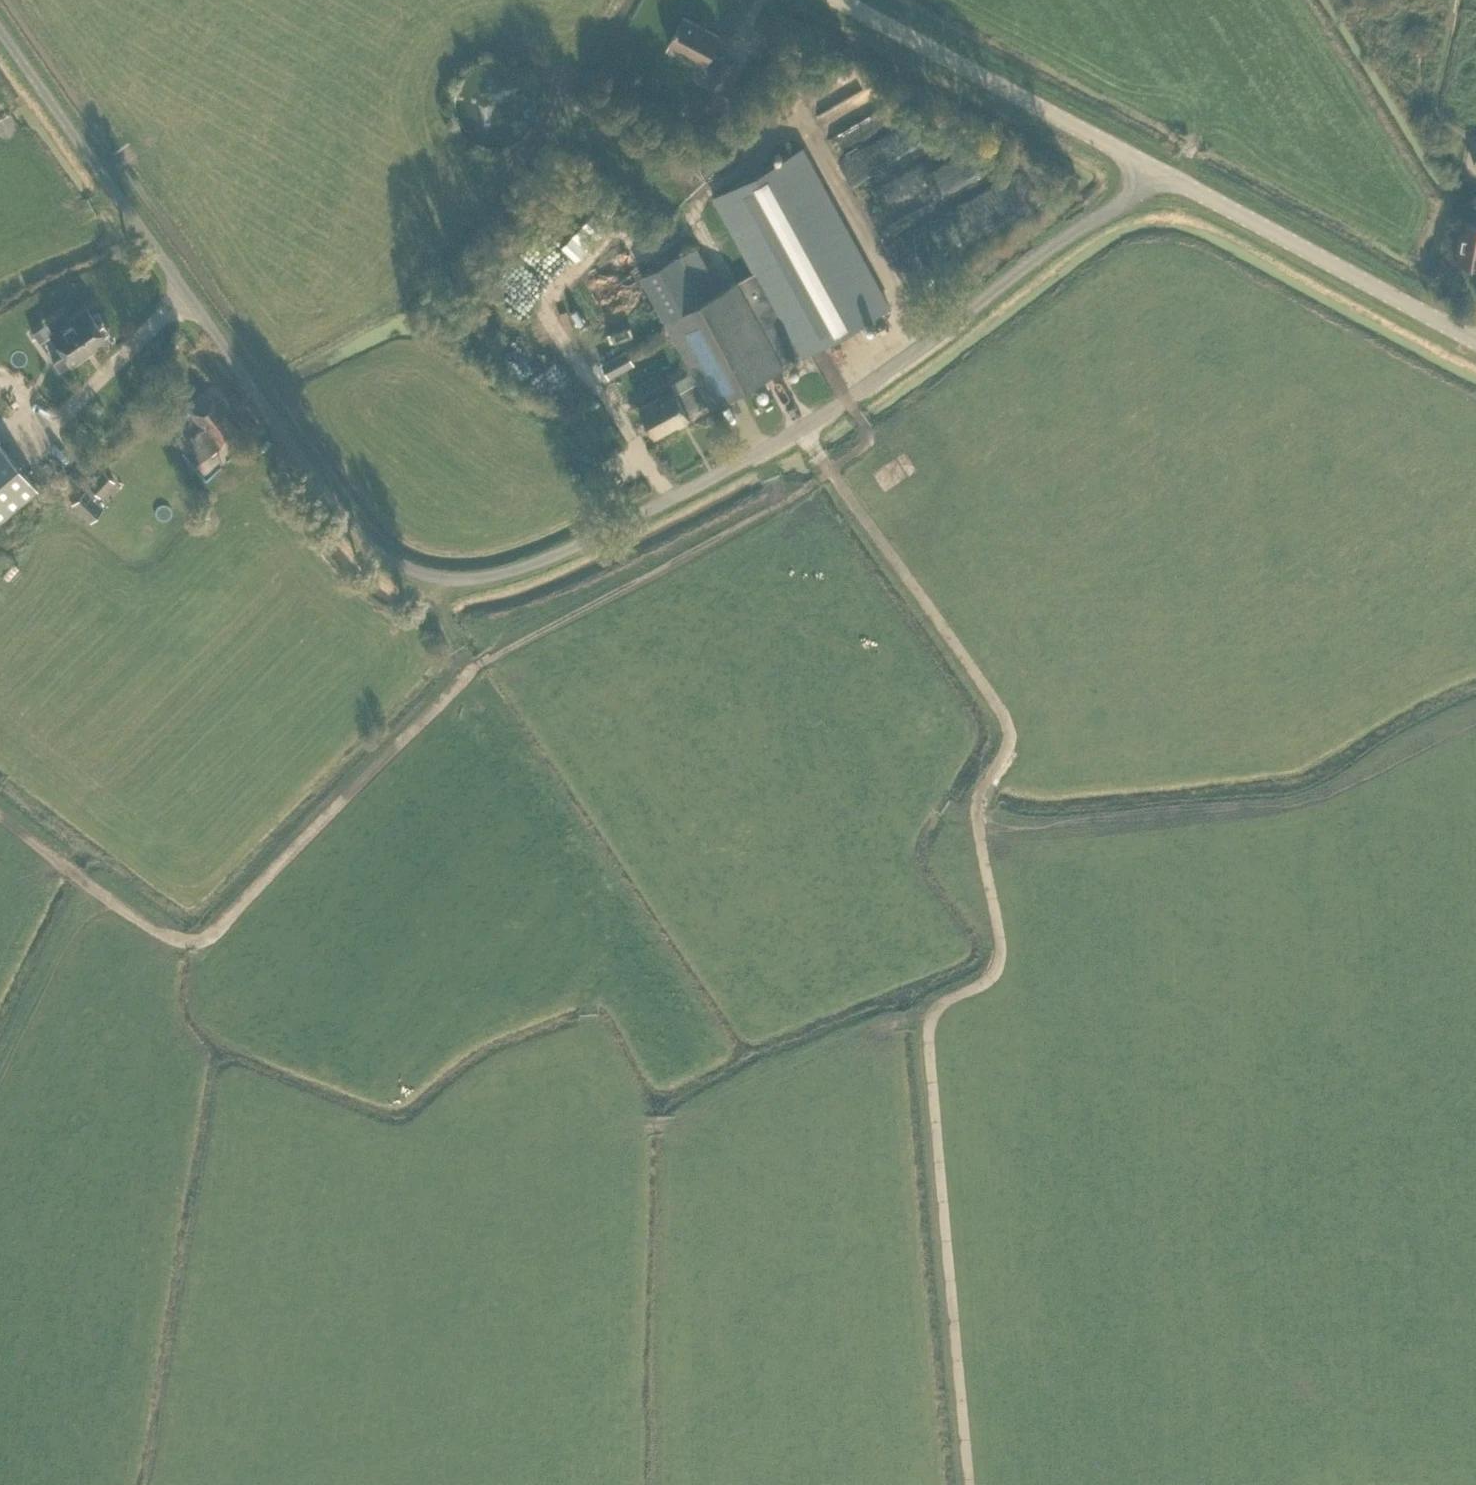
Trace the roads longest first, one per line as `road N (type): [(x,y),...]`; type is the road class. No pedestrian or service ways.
road 1 (residential): [(1159,169),(803,424),(559,551),(482,576),(439,576),(382,553),(351,525),(0,31)]
road 2 (track): [(968,1484),(928,1020),(1002,961),(976,806),(1010,745),(998,702),(803,424)]
road 3 (tertiary): [(1475,337),(1159,169)]
road 4 (tertiary): [(1159,169),(844,0)]

